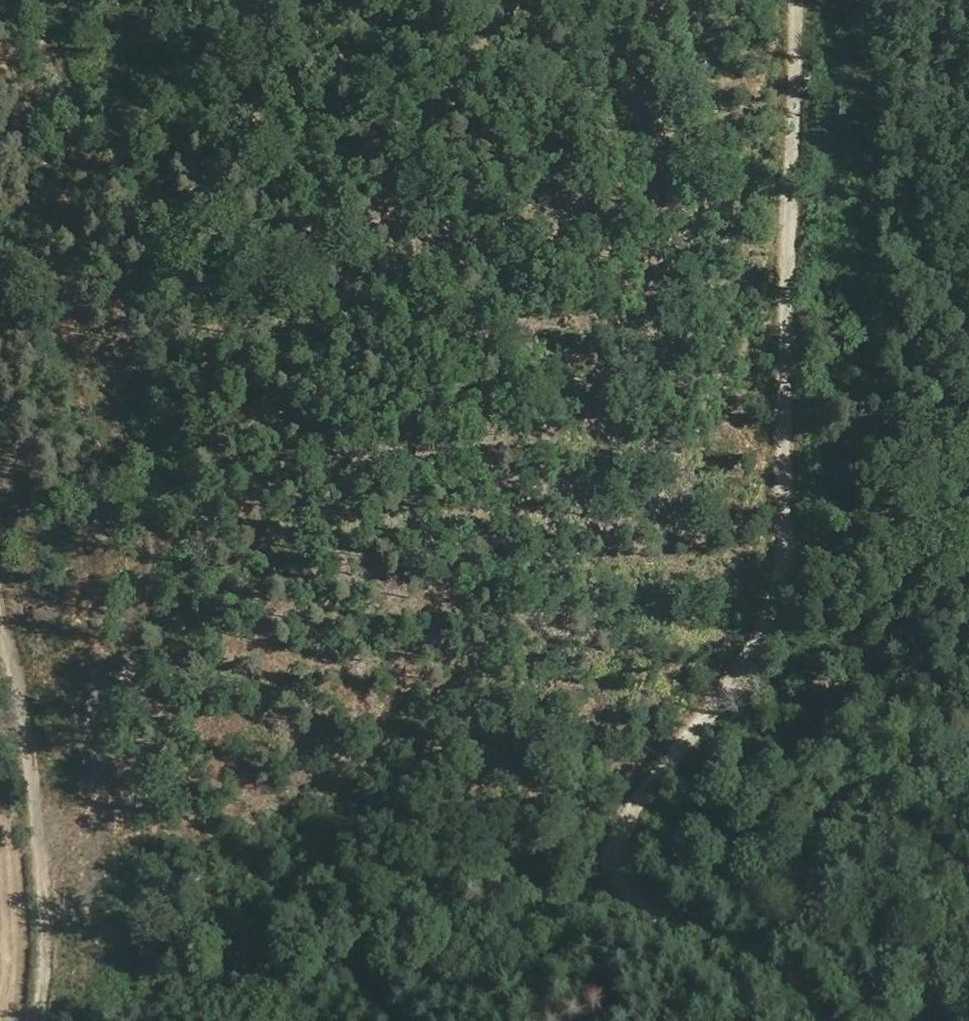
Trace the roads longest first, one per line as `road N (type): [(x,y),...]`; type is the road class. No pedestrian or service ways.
road 1 (track): [(813,1020),(787,975),(618,877),(620,810),(766,650),(793,525),(791,0)]
road 2 (track): [(0,492),(50,945),(44,1020)]

